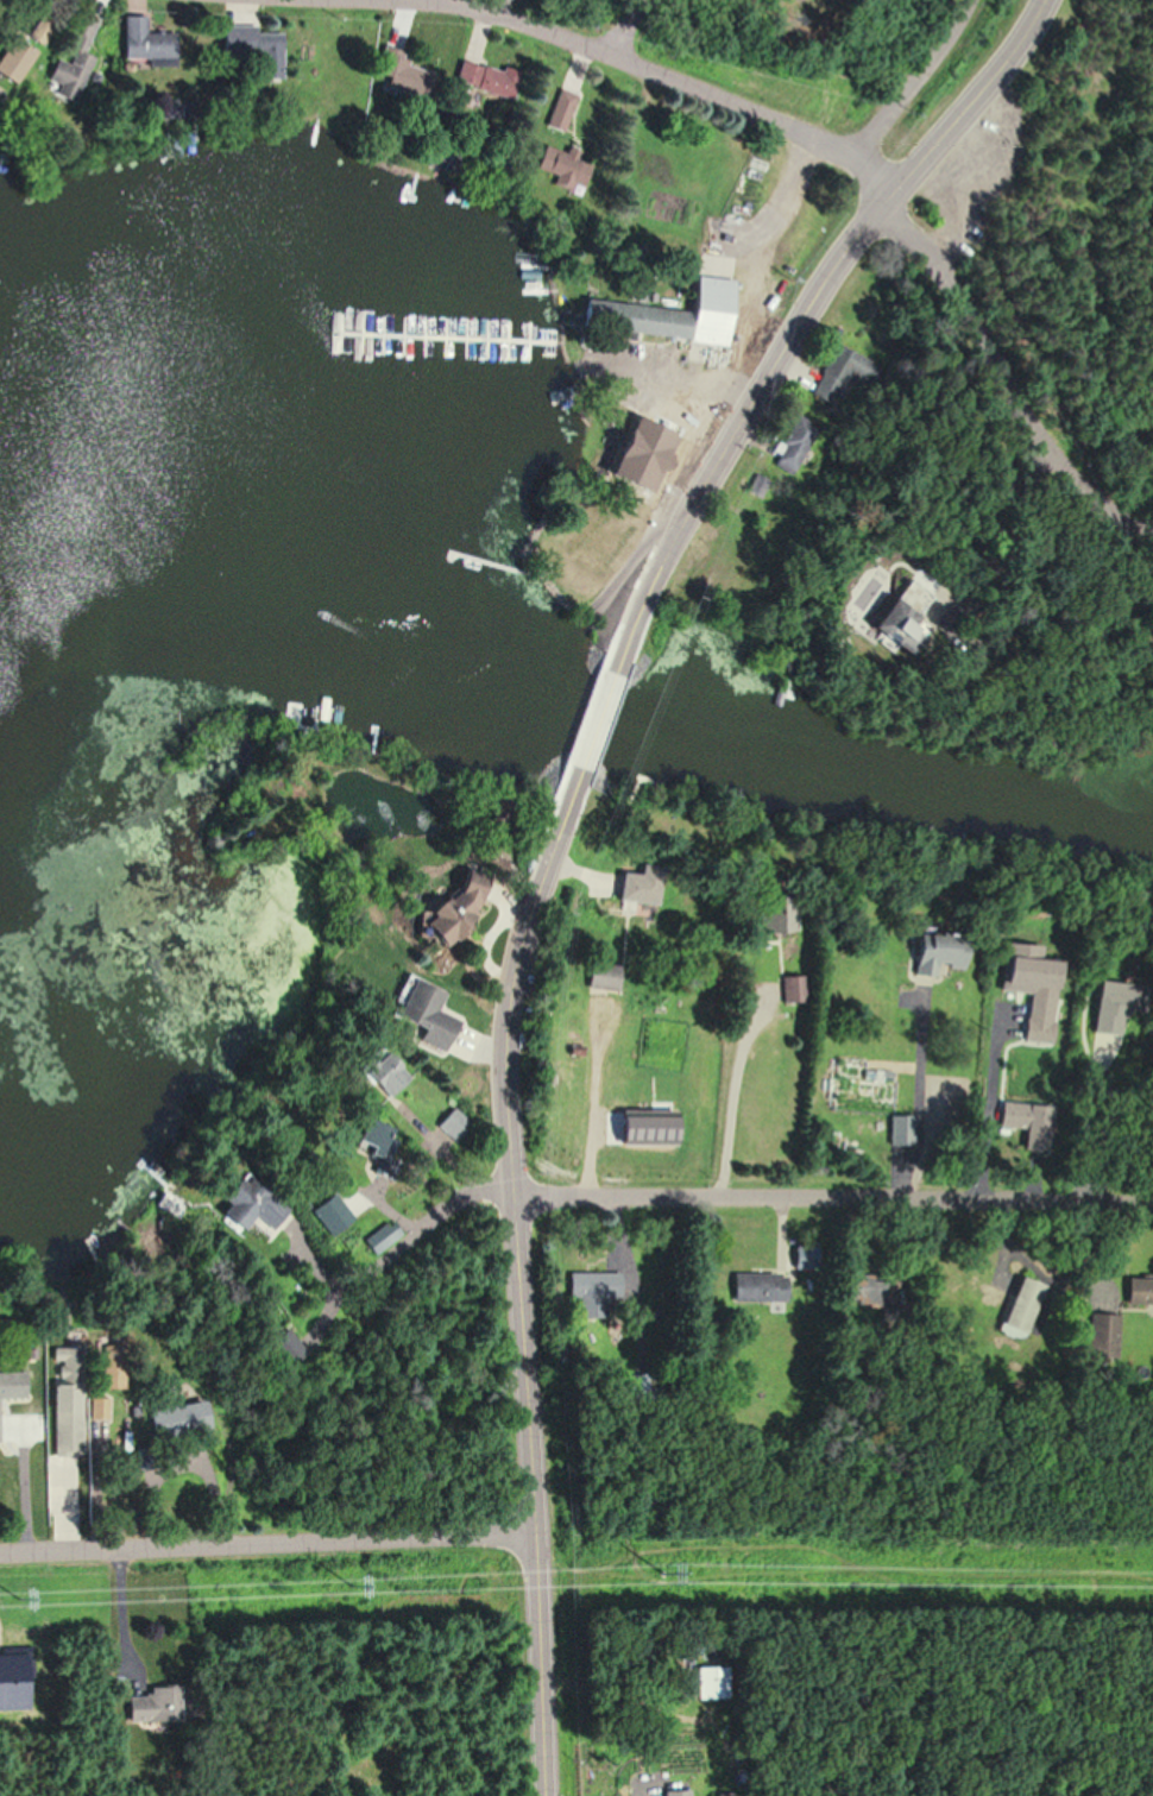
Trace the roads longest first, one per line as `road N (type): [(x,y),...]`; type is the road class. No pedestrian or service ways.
road 1 (residential): [(616,685),(549,880),(515,1012),(515,1165),(546,1795)]
road 2 (residential): [(1045,0),(1014,55),(834,279),(670,562),(616,685)]
road 3 (residential): [(517,1196),(1152,1198)]
road 4 (residential): [(0,1556),(535,1536)]
road 5 (residential): [(418,0),(483,10),(579,40),(914,172)]
road 6 (residential): [(893,201),(943,264),(1073,471),(1127,513),(1152,509)]
road 7 (residential): [(975,0),(941,58),(862,152)]
road 8 (residential): [(515,1165),(449,1203),(368,1277)]

